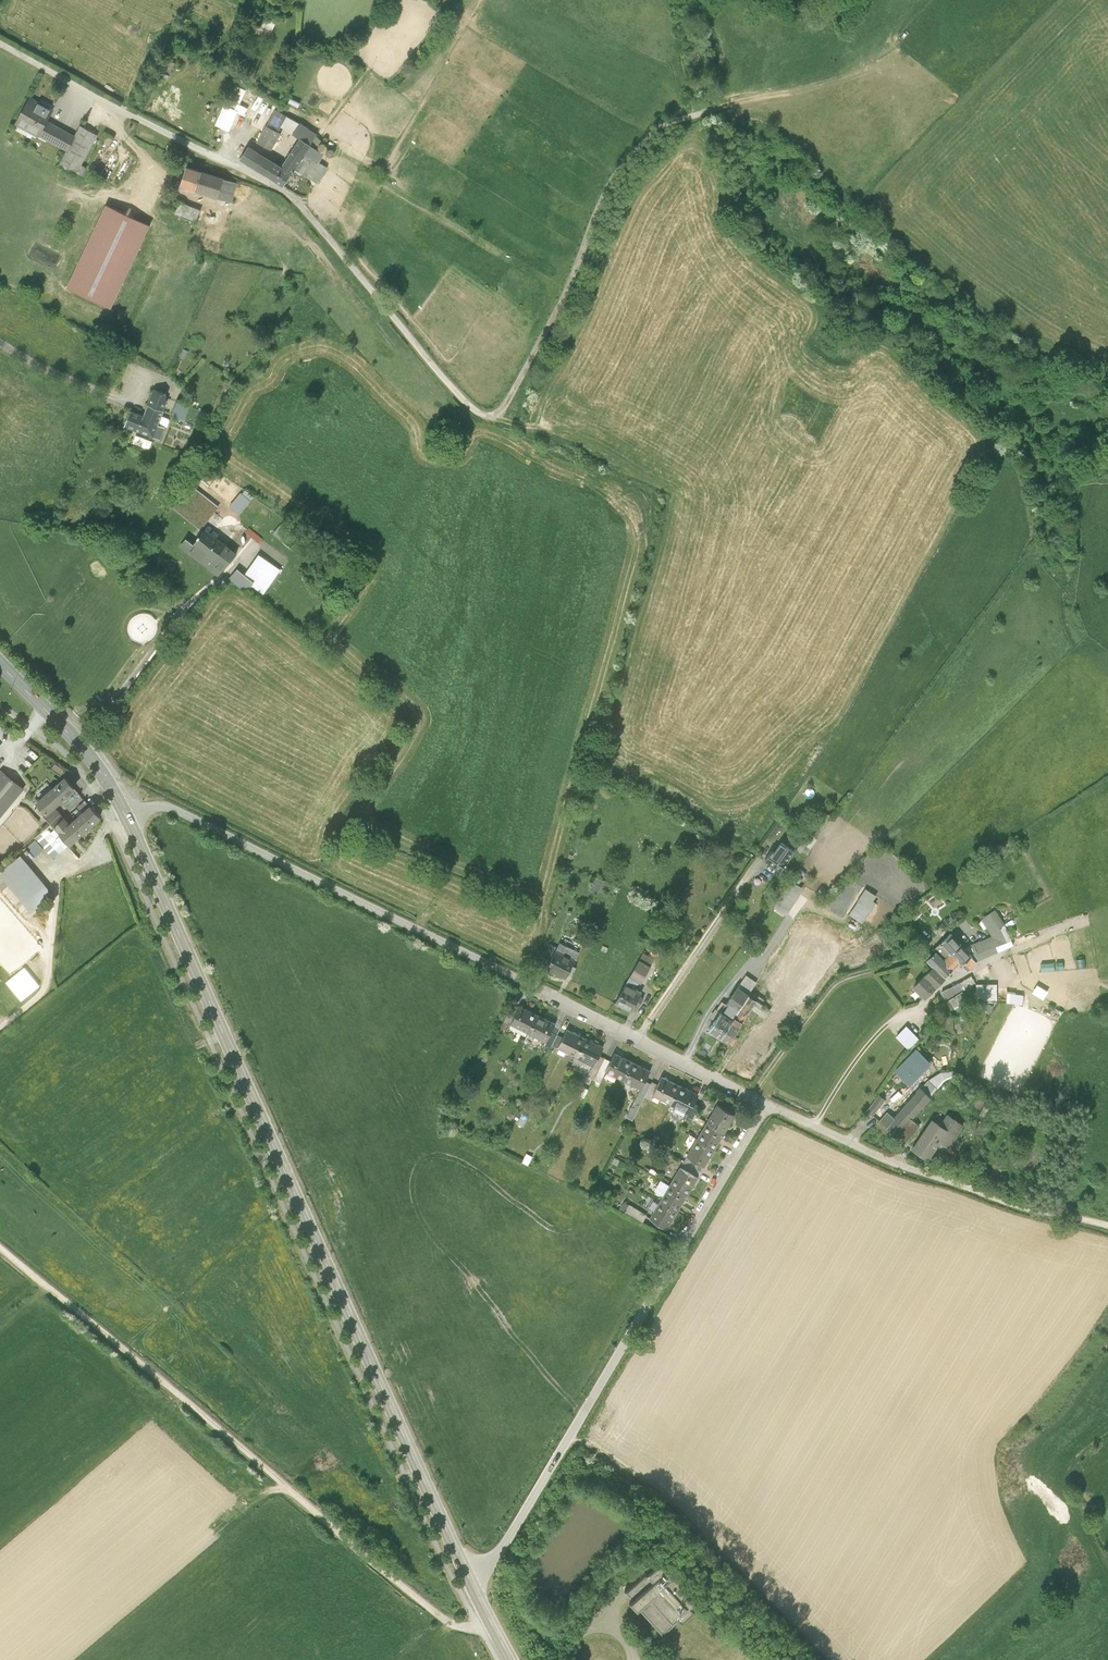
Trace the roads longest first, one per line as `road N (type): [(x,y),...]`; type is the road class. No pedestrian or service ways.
road 1 (secondary): [(127,819),(467,1575)]
road 2 (unclassified): [(127,819),(167,807),(192,817),(765,1104)]
road 3 (track): [(725,107),(661,132),(621,169),(535,353),(497,414),(469,406),(327,236)]
road 4 (track): [(480,1628),(440,1617),(0,1246)]
road 5 (unclassified): [(765,1104),(497,1554),(467,1575)]
road 6 (track): [(1030,394),(835,251),(803,219),(754,128),(725,107)]
road 7 (track): [(725,107),(847,81),(937,0)]
road 8 (unclassified): [(765,1104),(900,1166),(961,1184)]
road 9 (secondary): [(0,664),(80,745),(127,819)]
road 10 (track): [(1107,1226),(961,1184)]
road 11 (track): [(226,162),(291,197),(327,236)]
road 12 (track): [(706,0),(683,63),(696,117)]
road 13 (track): [(503,407),(509,421),(606,463)]

